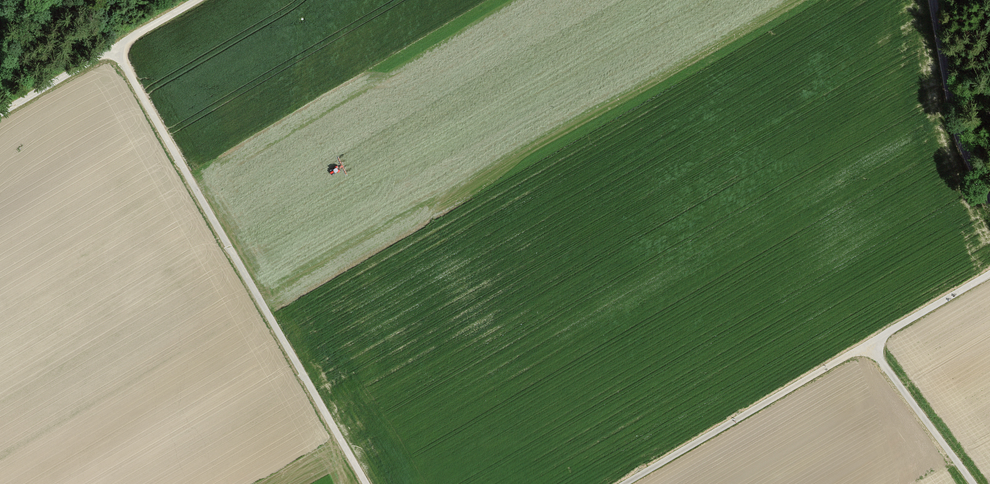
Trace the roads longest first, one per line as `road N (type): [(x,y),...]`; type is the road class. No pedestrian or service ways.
road 1 (unclassified): [(366,483),(118,47)]
road 2 (track): [(989,274),(625,483)]
road 3 (track): [(197,0),(0,114)]
road 4 (track): [(938,0),(958,141),(989,206)]
road 5 (track): [(970,483),(865,346)]

